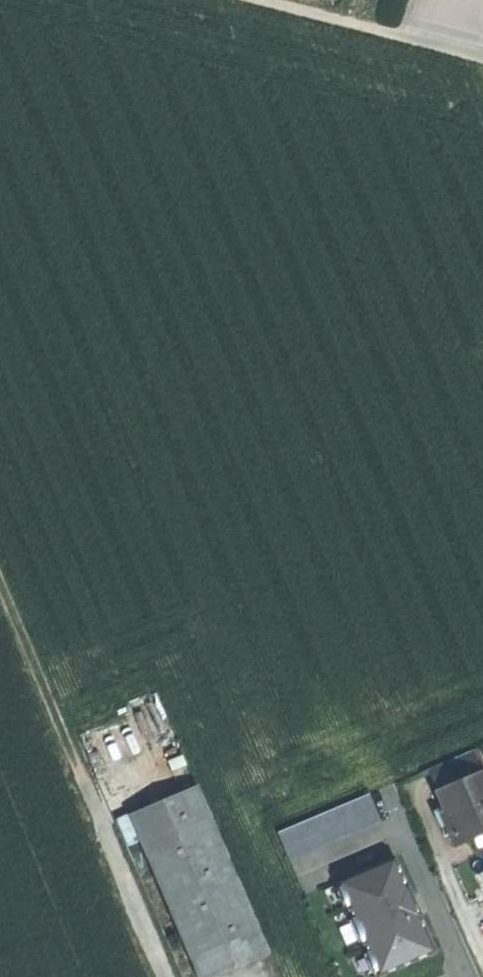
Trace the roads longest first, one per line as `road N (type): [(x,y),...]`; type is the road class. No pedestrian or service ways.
road 1 (track): [(163,976),(0,582)]
road 2 (residential): [(482,57),(364,25)]

